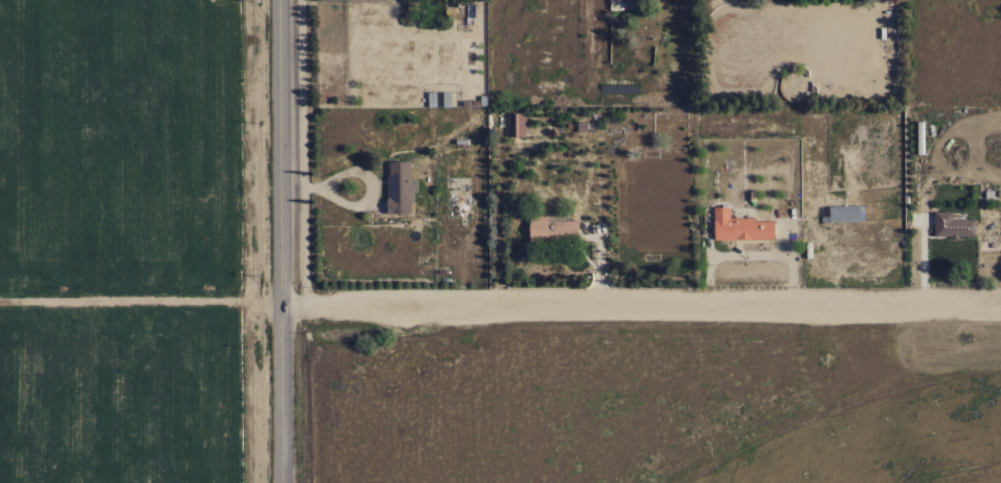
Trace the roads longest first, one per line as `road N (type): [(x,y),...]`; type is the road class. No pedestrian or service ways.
road 1 (residential): [(1000,304),(0,301)]
road 2 (primary): [(285,482),(283,0)]

